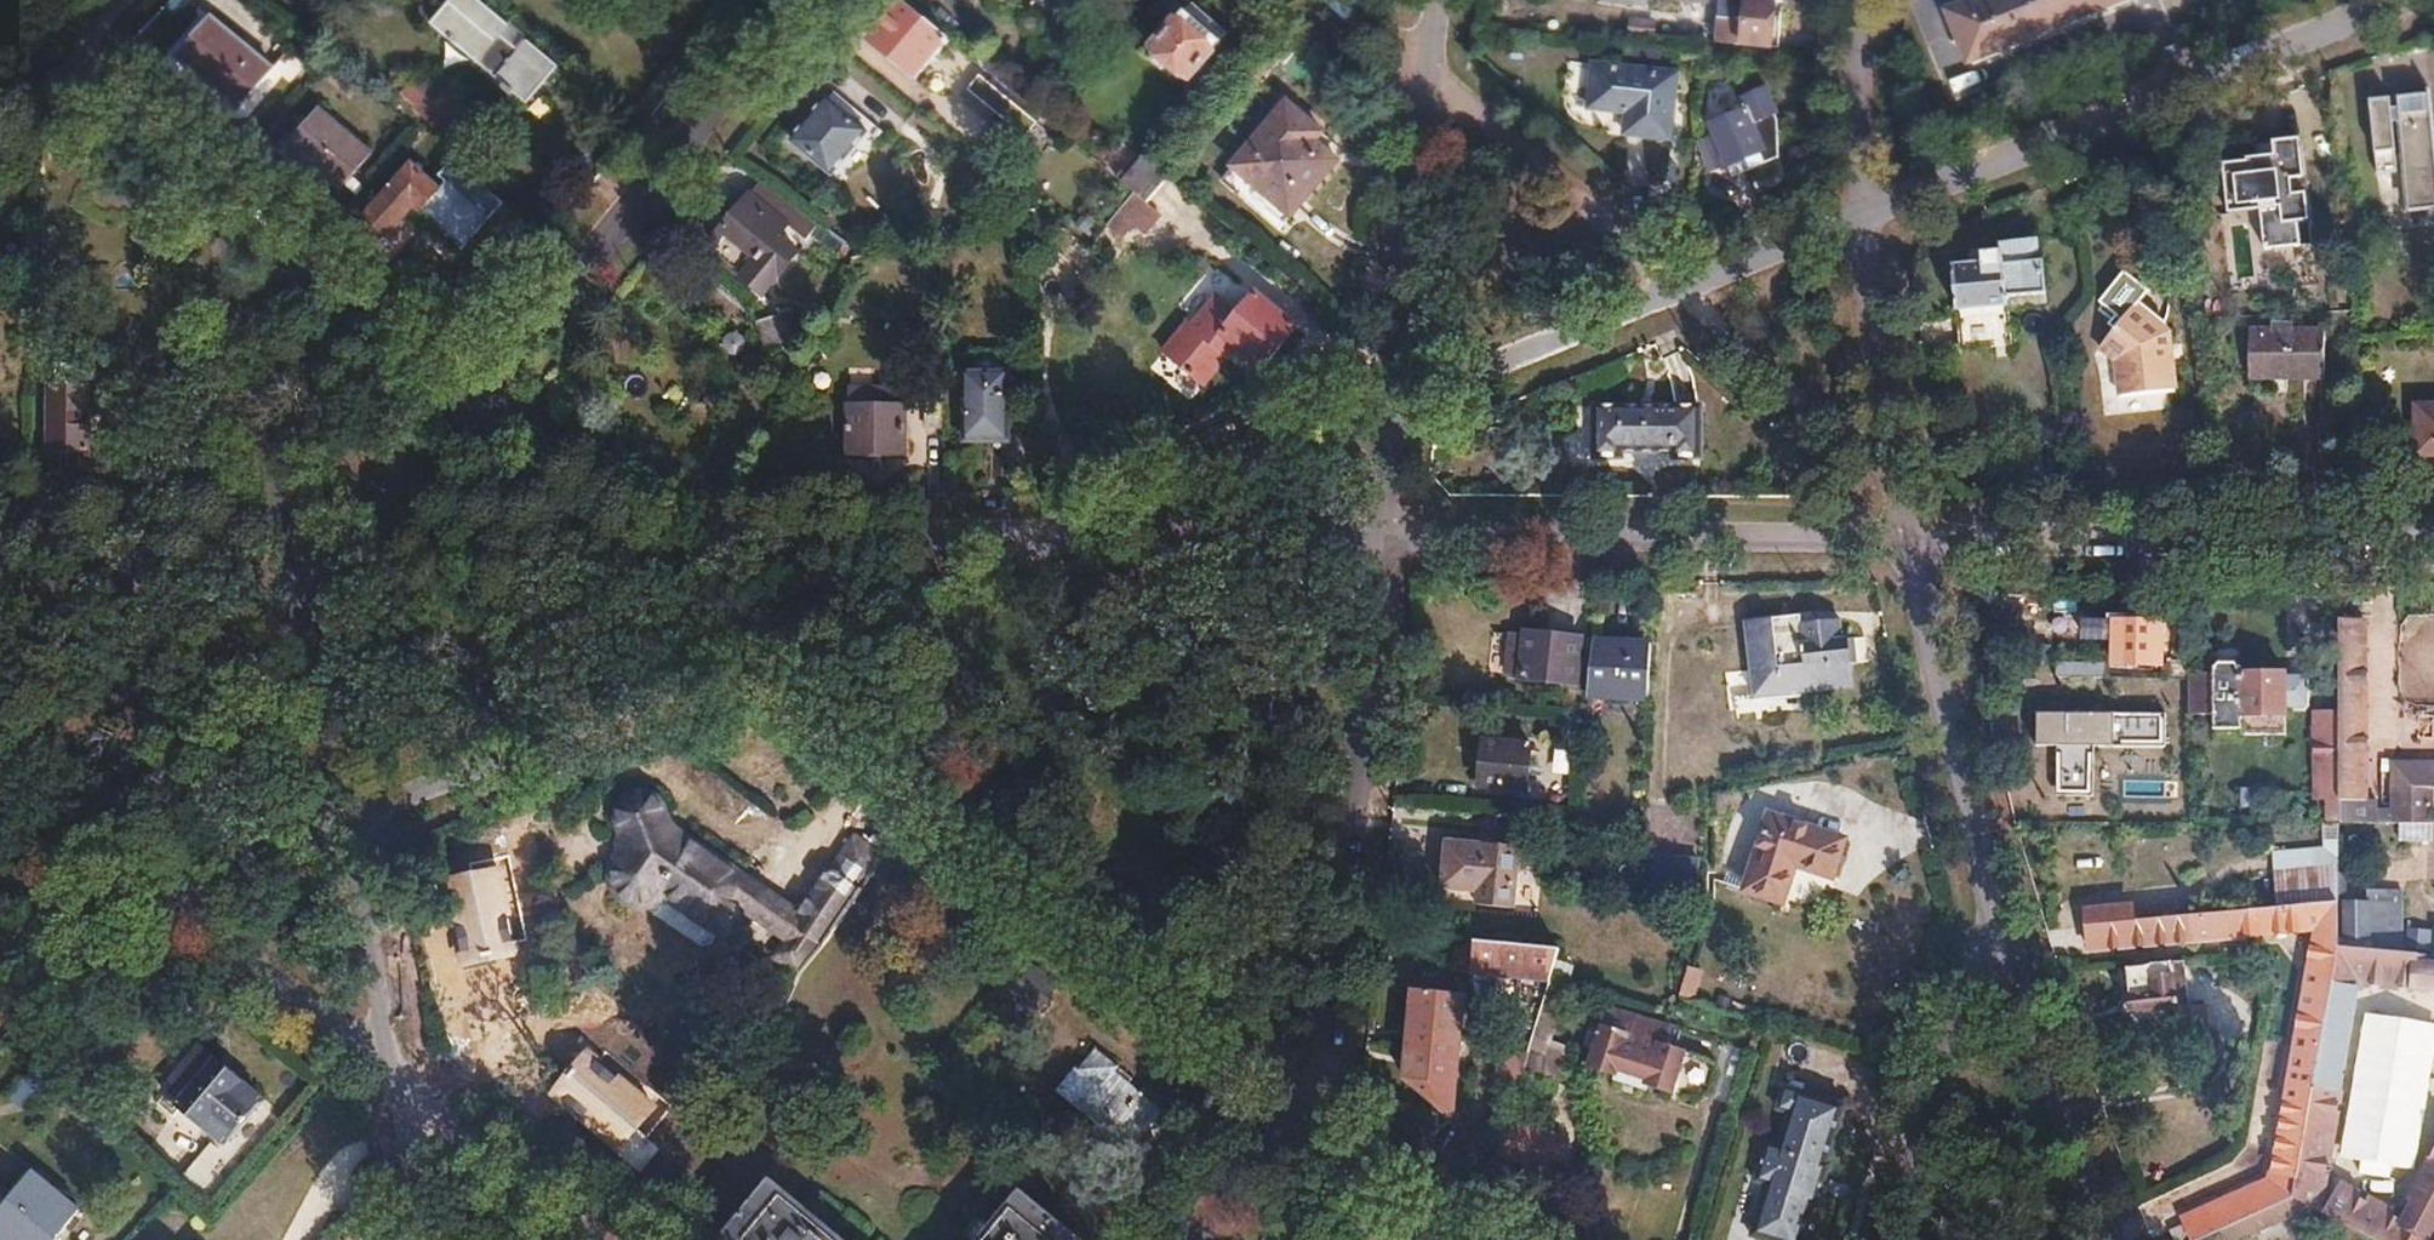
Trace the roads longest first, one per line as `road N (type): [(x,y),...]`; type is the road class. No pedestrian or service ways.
road 1 (residential): [(1314,1110),(764,648)]
road 2 (residential): [(1376,540),(1314,1110)]
road 3 (residential): [(2394,0),(1864,211)]
road 4 (residential): [(1910,543),(1376,540)]
road 5 (residential): [(463,407),(800,0)]
road 6 (residential): [(2433,543),(1910,543)]
road 7 (residential): [(764,648),(344,819)]
road 8 (residential): [(1060,533),(621,533)]
road 9 (residential): [(1910,543),(1944,727),(2000,952)]
road 10 (residential): [(1394,404),(1060,533)]
road 11 (residential): [(218,205),(281,535)]
road 12 (residential): [(1432,74),(1394,404)]
road 13 (residential): [(1432,74),(1681,286)]
road 14 (residential): [(1060,533),(764,648)]
road 15 (residential): [(463,407),(218,205)]
road 16 (residential): [(1376,540),(1060,533)]
road 17 (residential): [(162,892),(403,1094)]
road 18 (residential): [(1681,286),(1394,404)]
road 19 (residential): [(1891,1239),(1959,1023),(2000,952)]
road 20 (residential): [(2000,952),(2103,1239)]
road 21 (residential): [(110,846),(292,611)]
road 22 (residential): [(344,819),(403,1094)]
road 23 (residential): [(281,535),(0,533)]
road 24 (residential): [(1681,286),(1898,462)]
road 25 (residential): [(621,533),(357,534)]
road 26 (residential): [(1864,211),(1898,462)]
road 27 (residential): [(403,1094),(581,1239)]
road 28 (residential): [(292,611),(344,819)]
road 29 (residential): [(218,205),(56,66)]
road 30 (residential): [(1858,0),(1864,211)]
road 31 (residential): [(1472,1239),(1314,1110)]
road 32 (residential): [(621,533),(463,407)]
road 33 (residential): [(1864,211),(1681,286)]
road 34 (residential): [(344,819),(162,892)]
road 35 (residential): [(764,648),(621,533)]
road 36 (residential): [(1188,1239),(1243,1172),(1314,1110)]
road 37 (residential): [(357,534),(463,407)]
road 38 (residential): [(403,1094),(432,1239)]
road 39 (residential): [(0,752),(110,846)]
road 40 (residential): [(162,892),(31,944)]
road 41 (residential): [(1394,404),(1376,540)]
road 42 (residential): [(1314,1110),(1300,1239)]
road 43 (residential): [(31,944),(110,846)]

